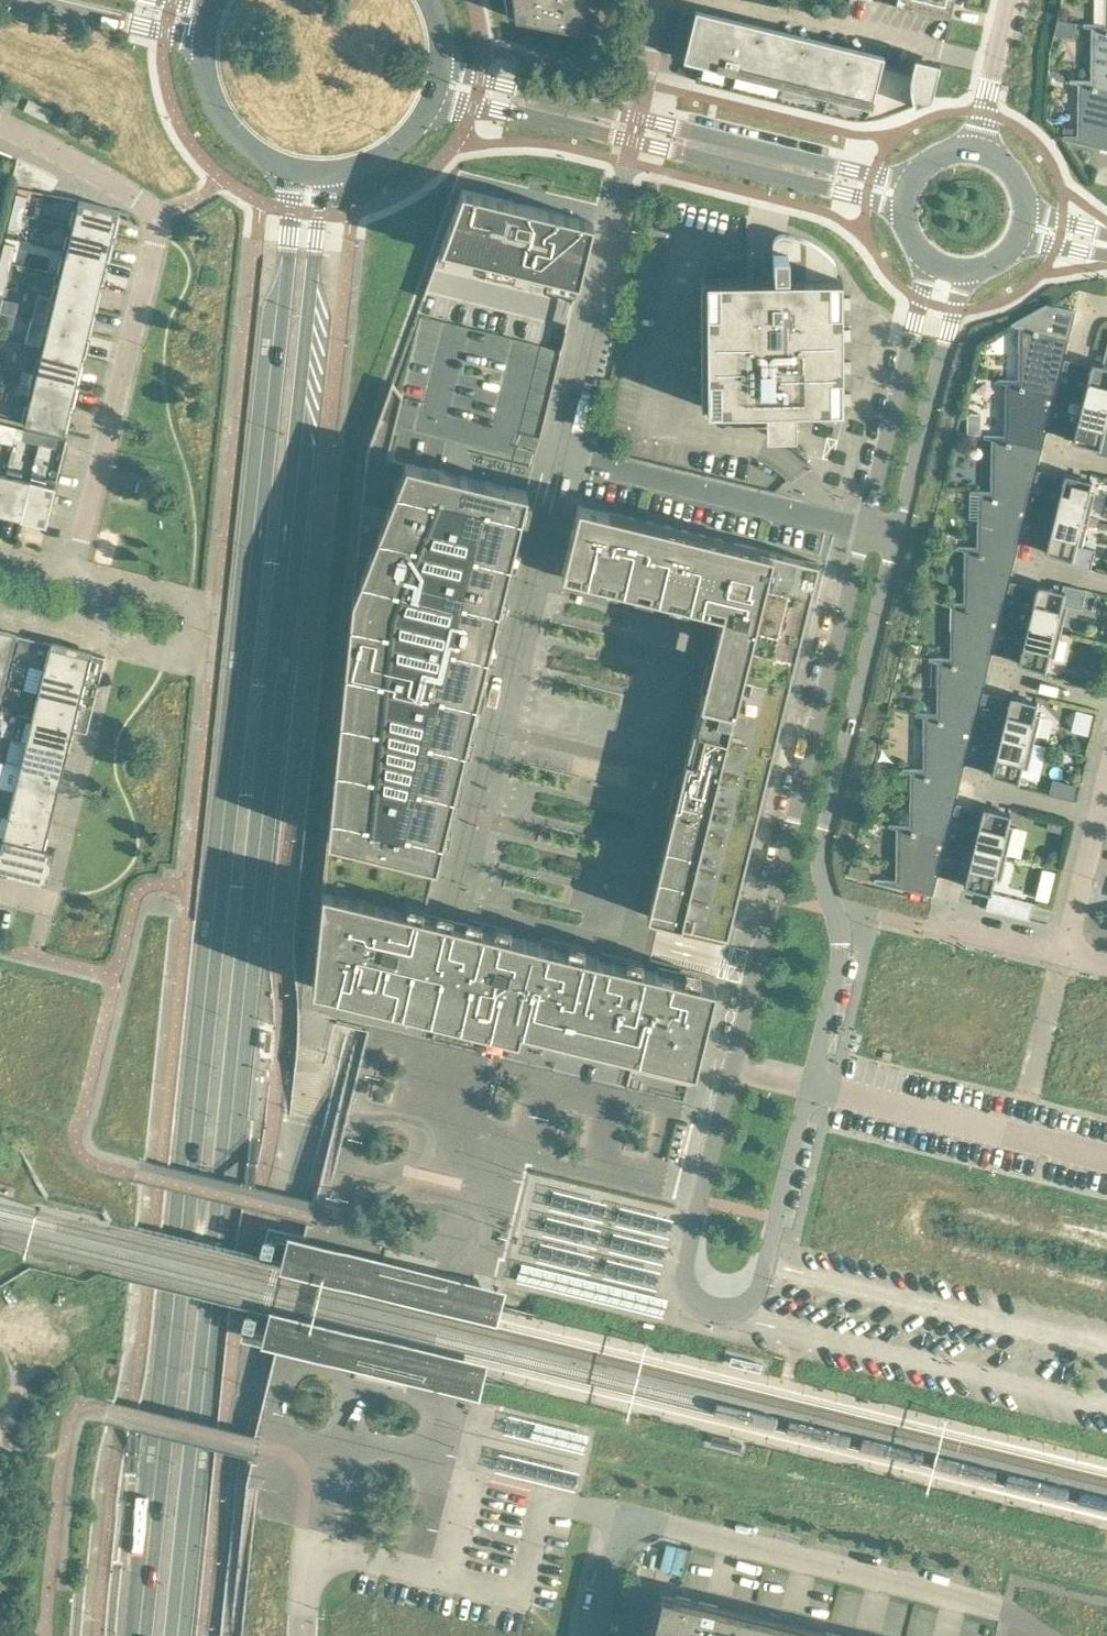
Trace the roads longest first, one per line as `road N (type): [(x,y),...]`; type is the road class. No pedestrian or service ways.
road 1 (unclassified): [(928,259),(685,1272),(689,1289),(715,1307),(748,1305),(761,1287),(844,953),(820,852),(967,271)]
road 2 (tertiary): [(275,163),(289,187),(288,211),(145,1635)]
road 3 (tertiary): [(171,1635),(317,215),(344,172)]
road 4 (residential): [(0,124),(91,171),(154,217),(74,573)]
road 5 (residential): [(1040,1635),(1002,1606),(661,1521)]
road 6 (unclassified): [(558,448),(634,143)]
road 7 (unclassified): [(634,143),(867,198),(904,222)]
road 8 (unclassified): [(914,174),(873,174),(639,118)]
road 9 (residential): [(74,573),(190,601),(179,650),(106,633)]
road 10 (unclassified): [(426,113),(507,111),(634,143)]
road 11 (unclassified): [(639,118),(482,80),(442,61)]
road 12 (tertiary): [(25,0),(165,33),(203,55)]
road 13 (residential): [(661,1521),(628,1513),(597,1635)]
road 14 (residential): [(1066,958),(1100,817)]
road 15 (tertiary): [(203,55),(223,120),(275,163)]
road 16 (residential): [(973,786),(1100,817)]
road 17 (residential): [(1066,958),(939,927)]

